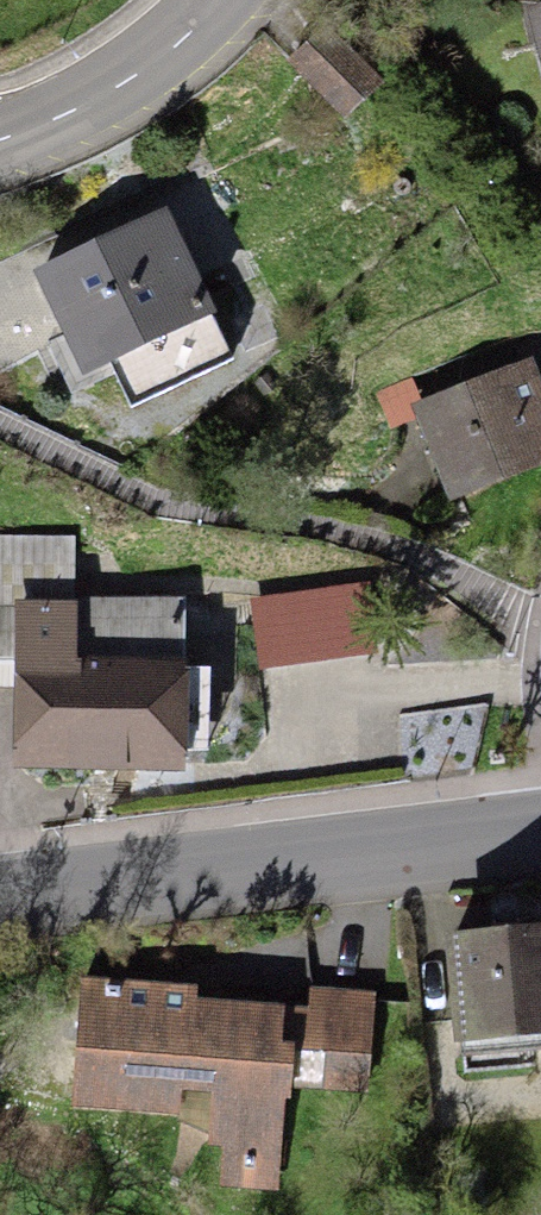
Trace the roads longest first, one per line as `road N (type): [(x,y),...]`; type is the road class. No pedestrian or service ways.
road 1 (secondary): [(540,828),(0,891)]
road 2 (secondary): [(0,150),(72,117),(165,58),(220,0)]

